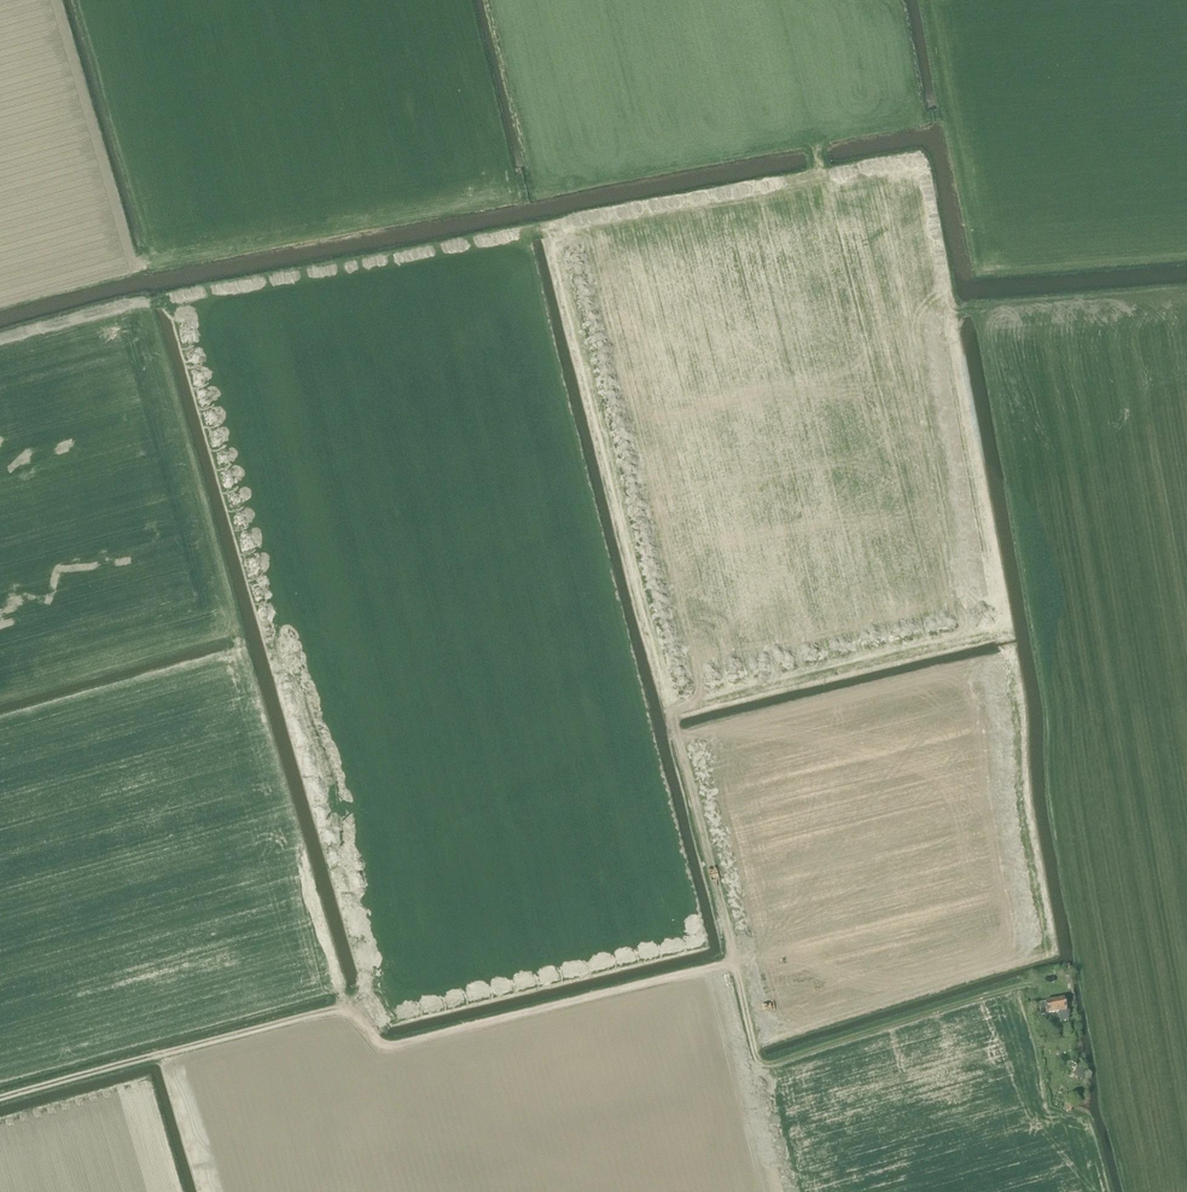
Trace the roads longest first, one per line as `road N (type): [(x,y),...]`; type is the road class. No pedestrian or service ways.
road 1 (track): [(734,962),(549,241),(559,221),(810,172),(817,155),(781,0)]
road 2 (track): [(0,1099),(331,1011),(355,1013),(386,1045),(400,1044),(734,962)]
road 3 (track): [(734,962),(756,1056),(767,1064),(1048,978)]

